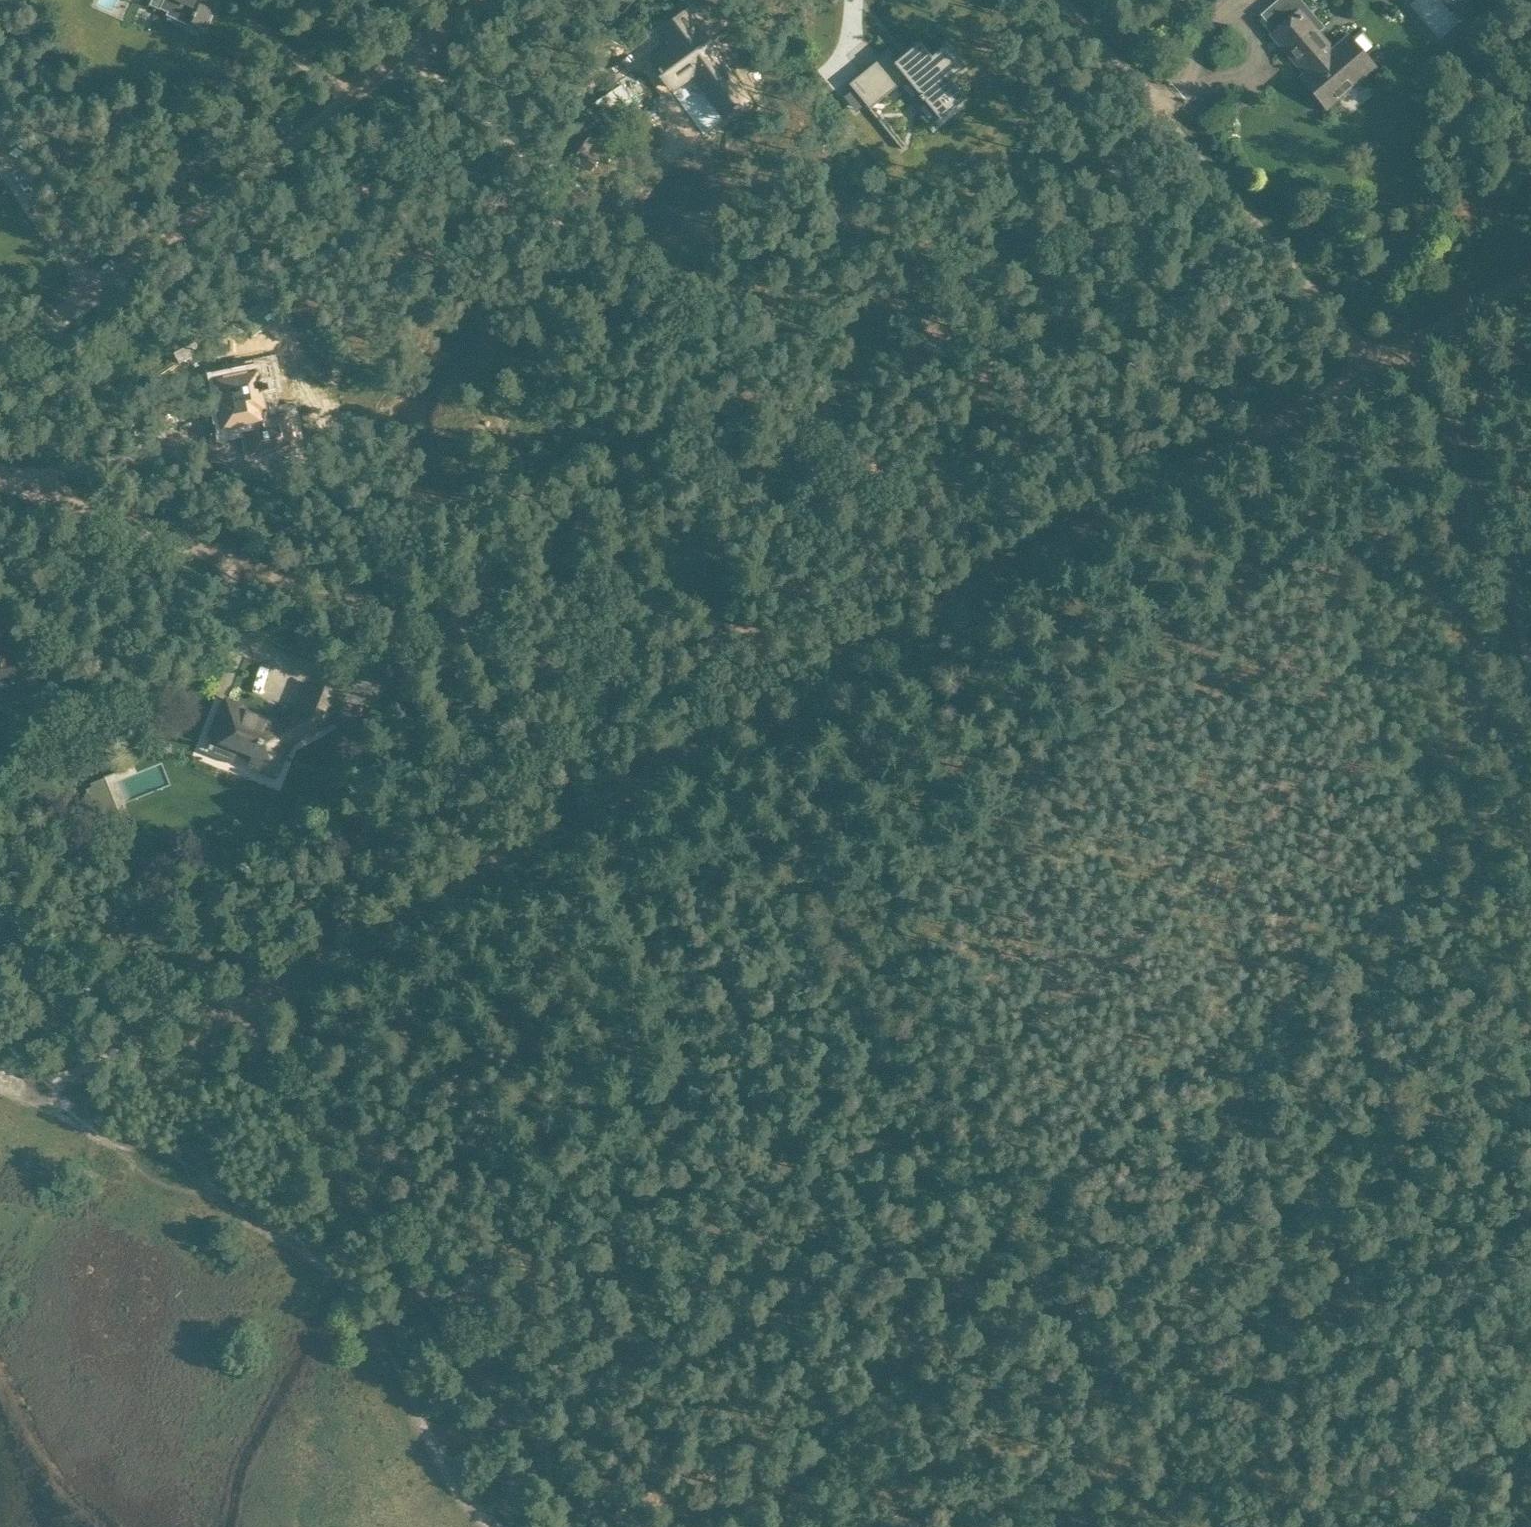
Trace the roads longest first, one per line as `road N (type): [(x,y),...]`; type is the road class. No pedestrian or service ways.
road 1 (track): [(1530,278),(357,955),(243,1011)]
road 2 (residential): [(725,737),(0,466)]
road 3 (track): [(578,1526),(243,1011)]
road 4 (residential): [(0,347),(470,0)]
road 5 (residential): [(1377,367),(1049,0)]
road 6 (track): [(1530,673),(1406,351)]
road 7 (residential): [(243,1011),(0,925)]

